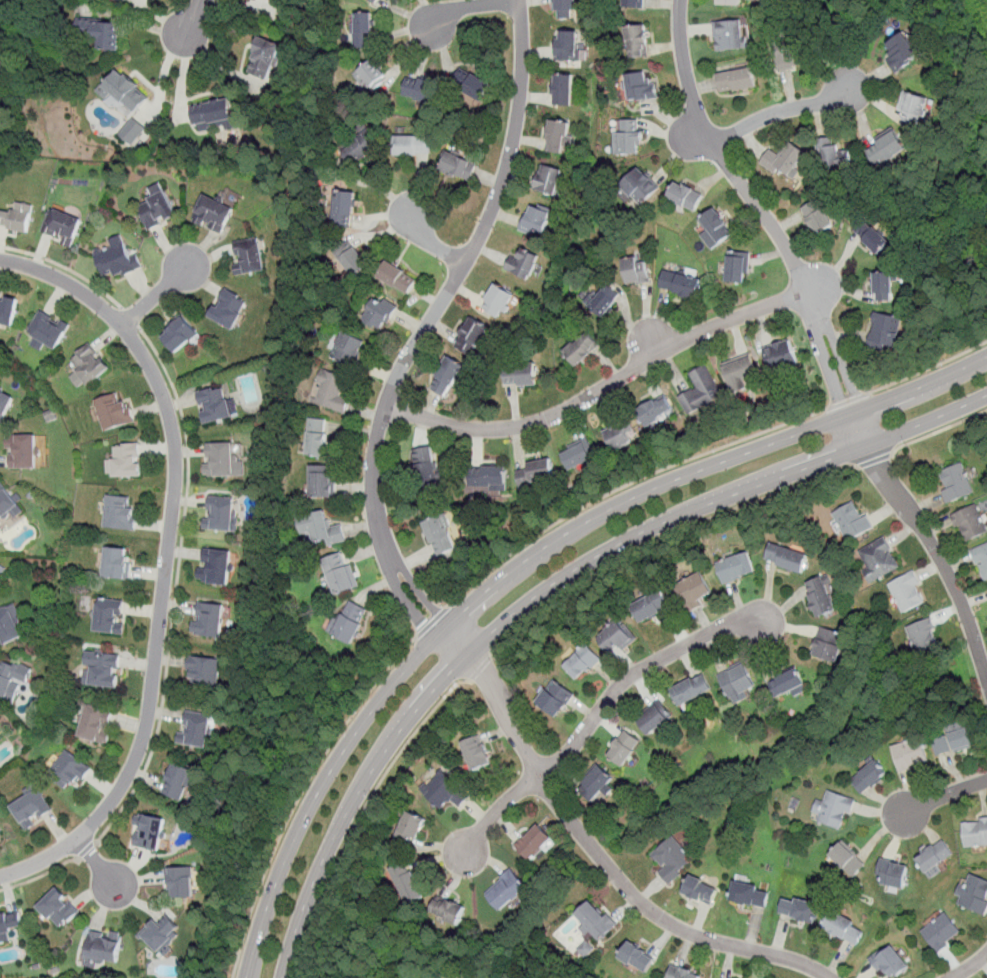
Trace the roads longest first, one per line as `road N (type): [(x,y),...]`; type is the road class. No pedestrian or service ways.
road 1 (primary): [(986,357),(604,513),(491,593),(352,739),(283,866),(250,977)]
road 2 (primary): [(283,977),(315,883),(382,755),(466,655),(517,610),(633,536),(986,395)]
road 3 (residential): [(0,260),(79,288),(123,326),(156,378),(176,454),(149,713),(130,773),(79,838),(0,877)]
road 4 (residential): [(520,0),(522,85),(497,196),(397,375),(374,457),(375,501),(395,570),(446,633)]
road 5 (residential): [(829,977),(798,960),(695,934),(636,899),(538,776),(485,673),(446,633)]
road 6 (residential): [(869,446),(784,242),(703,130),(685,60),(681,0)]
road 7 (residential): [(386,403),(448,424),(513,428),(550,418),(723,322),(810,292)]
road 8 (residential): [(538,776),(646,665),(730,622),(773,622)]
road 9 (residential): [(869,446),(956,590),(986,678)]
road 10 (residential): [(710,143),(857,86)]

